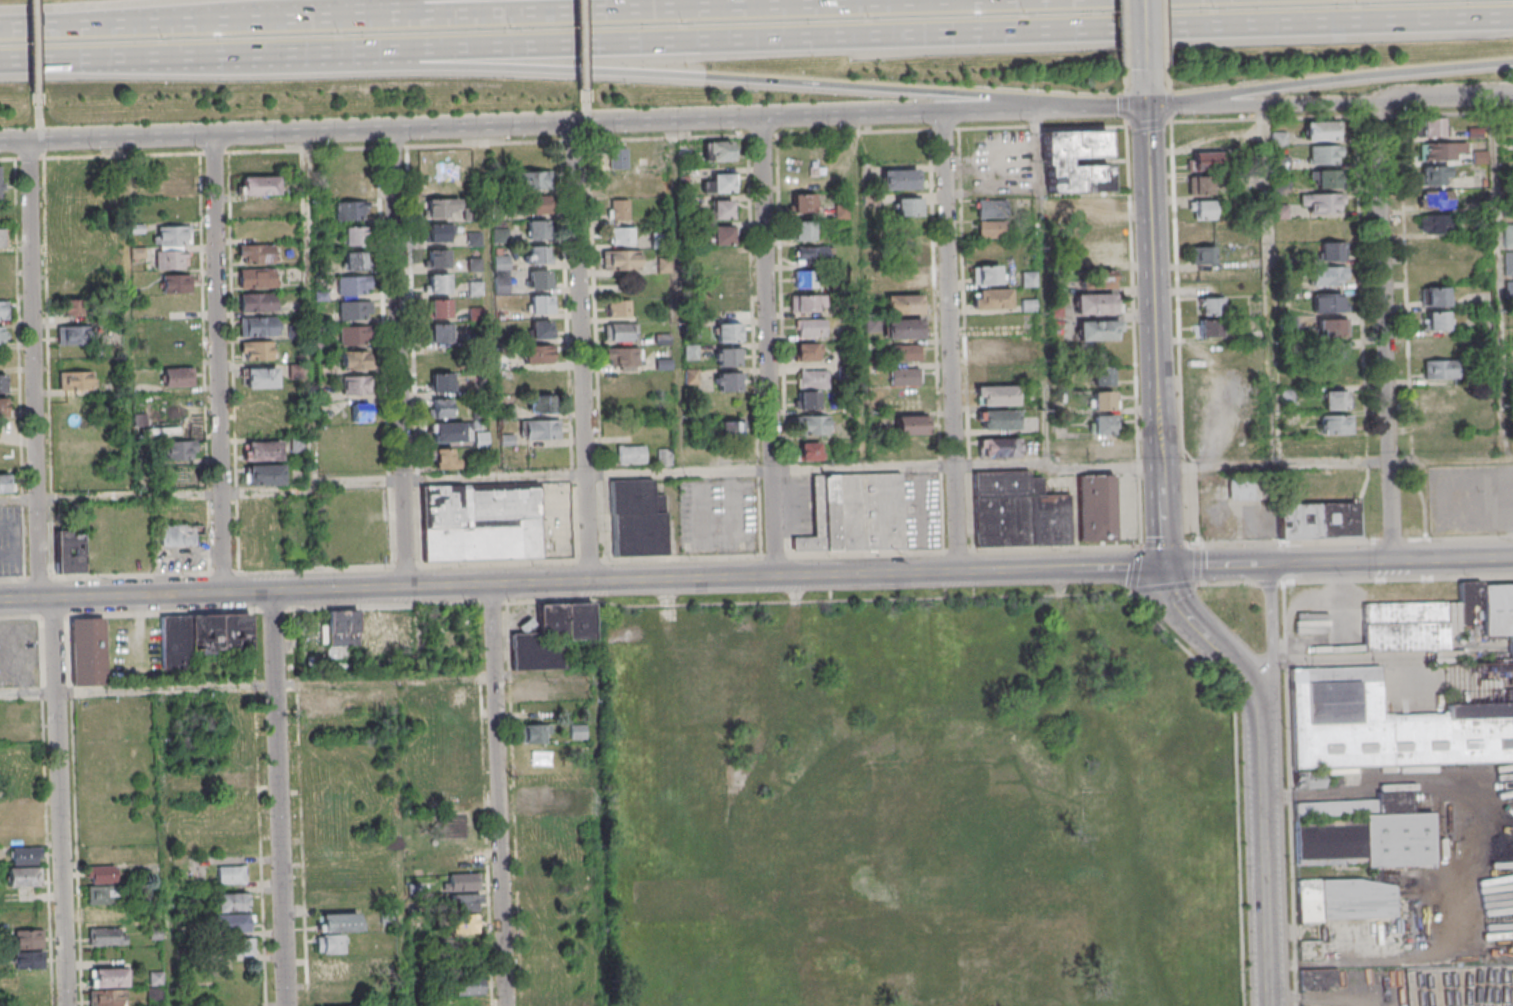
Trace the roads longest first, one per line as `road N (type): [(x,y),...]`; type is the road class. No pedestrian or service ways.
road 1 (motorway): [(416,52),(1512,19)]
road 2 (secondary): [(0,140),(941,113)]
road 3 (motorway): [(1015,0),(98,29)]
road 4 (tertiary): [(1173,567),(271,592)]
road 5 (motorway): [(416,52),(570,76),(1112,107)]
road 6 (tertiary): [(1173,567),(1146,106)]
road 7 (residential): [(42,600),(29,139)]
road 8 (residential): [(957,572),(941,113)]
road 9 (residential): [(774,577),(760,119)]
road 10 (residential): [(228,593),(216,135)]
road 11 (residential): [(406,588),(388,131)]
road 12 (residential): [(589,582),(572,125)]
road 13 (residential): [(1396,561),(1379,106)]
road 14 (residential): [(505,1005),(490,585)]
road 15 (residential): [(286,1005),(271,592)]
road 16 (residential): [(67,1005),(58,599)]
road 17 (motorway): [(71,62),(416,52)]
road 18 (tertiary): [(1270,1005),(1264,673)]
road 19 (motorway): [(1186,106),(1254,91),(1512,68)]
road 20 (tertiary): [(1512,558),(1268,565)]
road 21 (tertiary): [(271,592),(42,600)]
road 22 (residential): [(1186,106),(1379,106)]
road 23 (secondary): [(941,113),(1112,107)]
road 24 (tertiary): [(1264,673),(1185,600),(1173,567)]
road 25 (residential): [(1379,106),(1389,99),(1512,99)]

